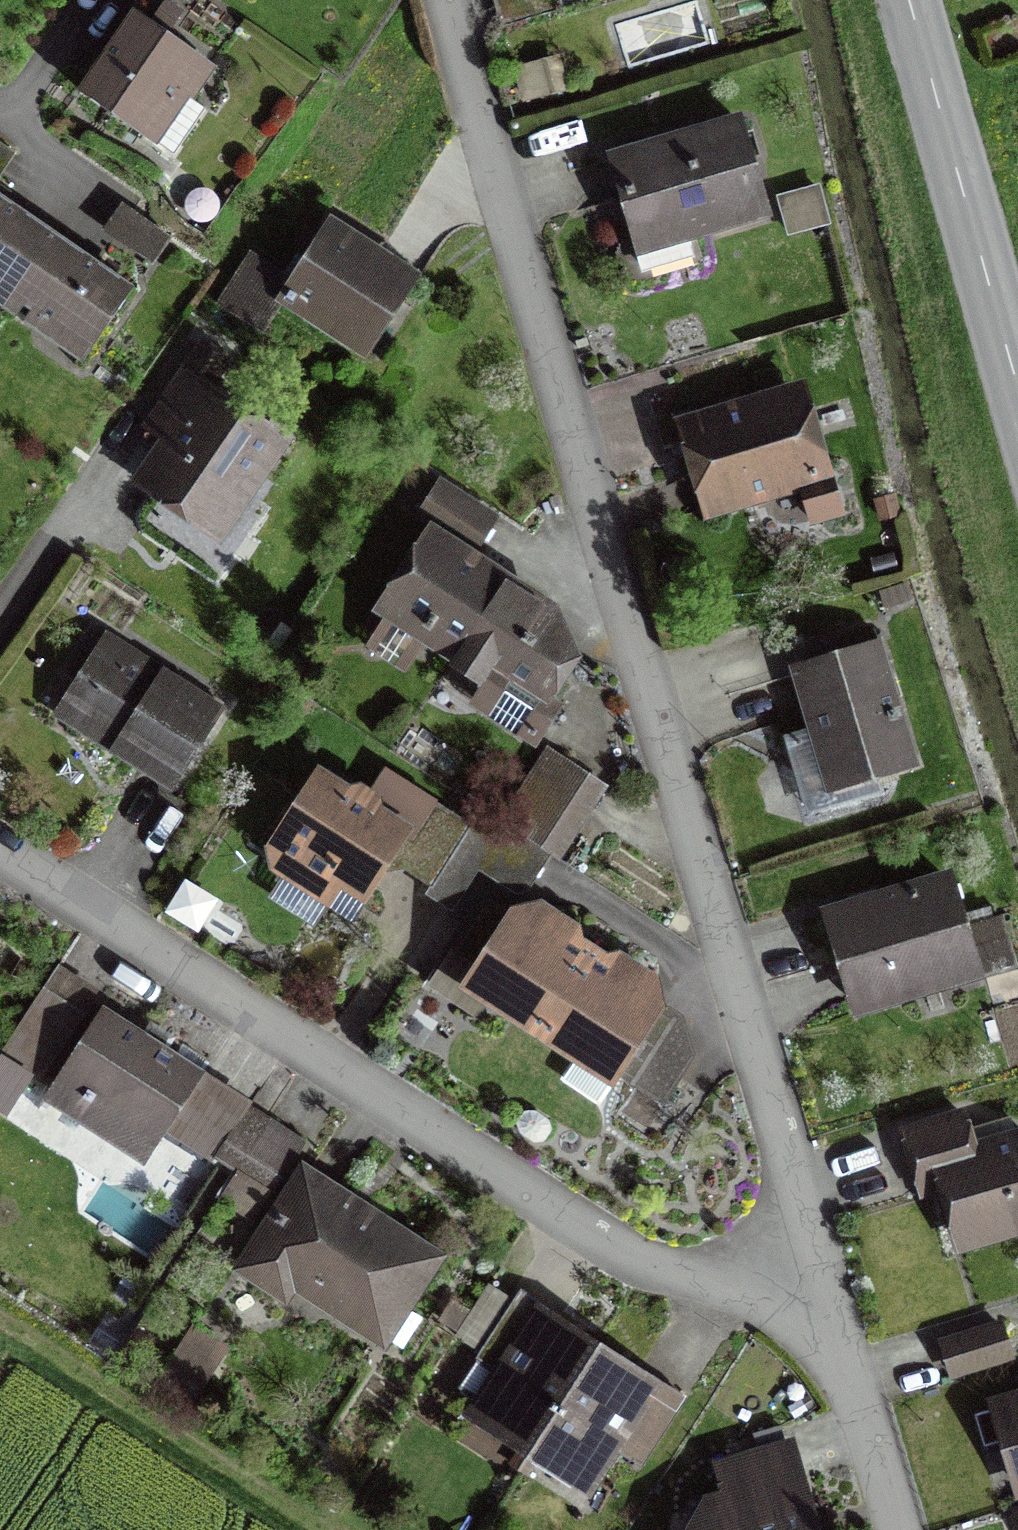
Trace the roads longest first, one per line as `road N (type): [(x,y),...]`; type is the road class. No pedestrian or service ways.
road 1 (residential): [(815,1263),(448,0)]
road 2 (residential): [(0,841),(676,1262)]
road 3 (residential): [(1017,385),(906,0)]
road 4 (track): [(0,1329),(314,1529)]
road 5 (residential): [(897,1529),(815,1263)]
road 6 (residential): [(676,1262),(815,1263)]

